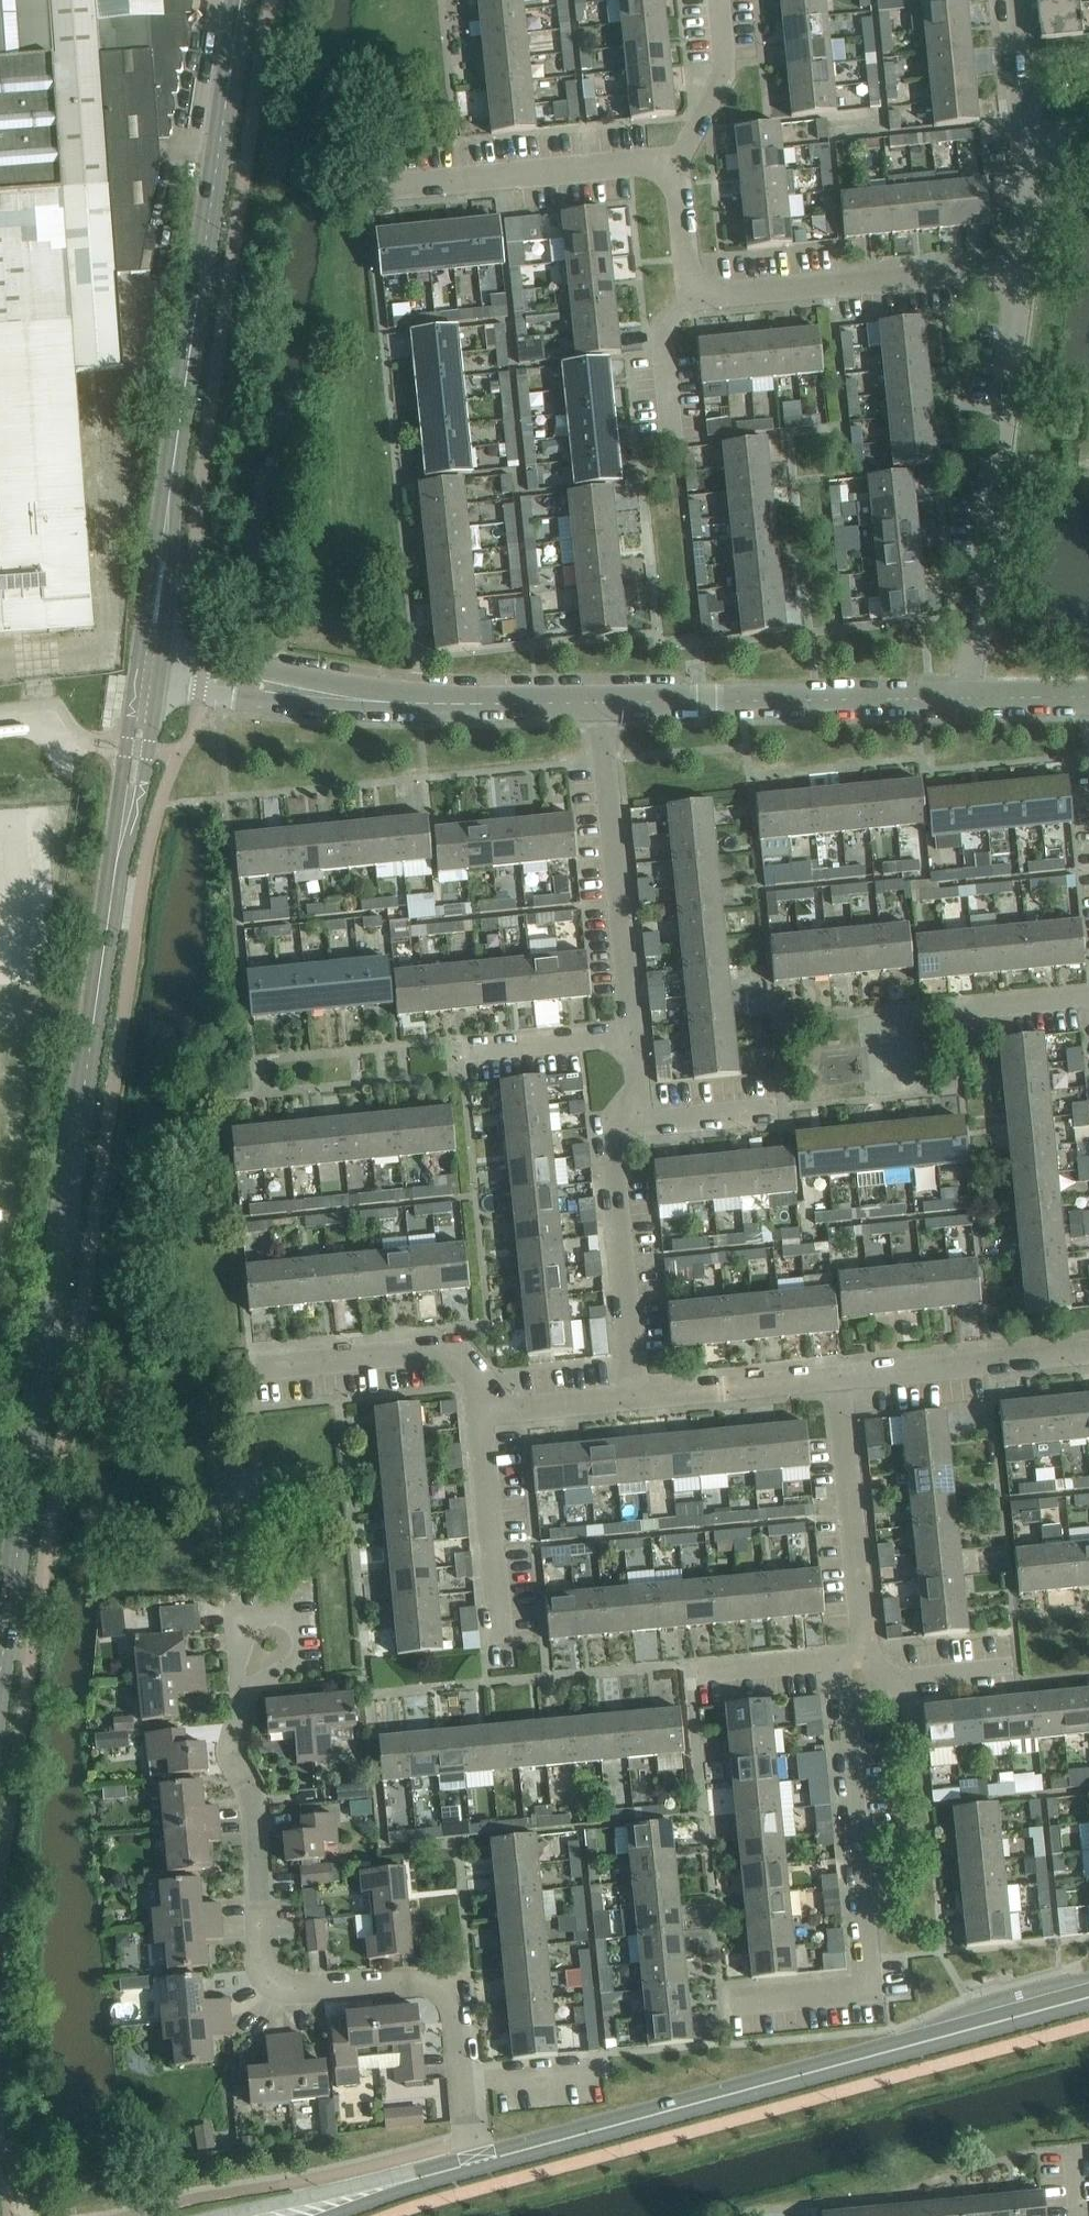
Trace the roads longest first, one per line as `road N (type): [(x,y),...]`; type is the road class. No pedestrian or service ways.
road 1 (secondary): [(0,1677),(149,669)]
road 2 (secondary): [(149,669),(239,0)]
road 3 (residential): [(479,2162),(449,1993),(420,1981),(305,1990),(281,1985),(267,1970),(257,1820),(233,1744),(244,1690)]
road 4 (tertiary): [(479,2162),(1088,1999)]
road 5 (residential): [(599,702),(348,698),(149,669)]
road 6 (residential): [(965,699),(1023,274)]
road 7 (residential): [(965,699),(599,702)]
road 8 (residential): [(633,1035),(599,702)]
road 9 (residential): [(701,292),(731,295),(980,269),(1023,274)]
road 10 (residential): [(367,190),(653,162),(673,168)]
road 11 (residential): [(868,1959),(838,1660)]
road 12 (residential): [(635,1398),(609,1141),(620,1125),(642,1123)]
road 13 (residential): [(866,1649),(836,1378)]
road 14 (residential): [(492,1404),(446,1350),(252,1368)]
road 15 (residential): [(1088,1352),(836,1378)]
road 16 (residential): [(501,1642),(481,1436),(492,1404)]
road 17 (residential): [(836,1378),(635,1398)]
road 18 (residential): [(673,168),(726,72),(719,0)]
road 19 (residential): [(244,1690),(239,1638),(262,1616),(279,1614),(300,1632),(292,1663),(282,1670)]
road 20 (residential): [(463,1050),(633,1035)]
road 21 (residential): [(866,1649),(877,1668),(917,1681),(1018,1670)]
road 22 (residential): [(672,438),(662,326),(701,292)]
road 23 (residential): [(692,1673),(838,1660)]
road 24 (residential): [(1025,145),(1011,0)]
road 25 (residential): [(635,1398),(523,1409),(492,1404)]
road 26 (residential): [(642,1123),(784,1110)]
road 27 (tertiary): [(353,2198),(479,2162)]
road 28 (residential): [(673,168),(687,272),(701,292)]
road 29 (residential): [(1023,274),(1025,145)]
road 30 (residential): [(1088,697),(965,699)]
road 31 (residential): [(967,1009),(1088,997)]

